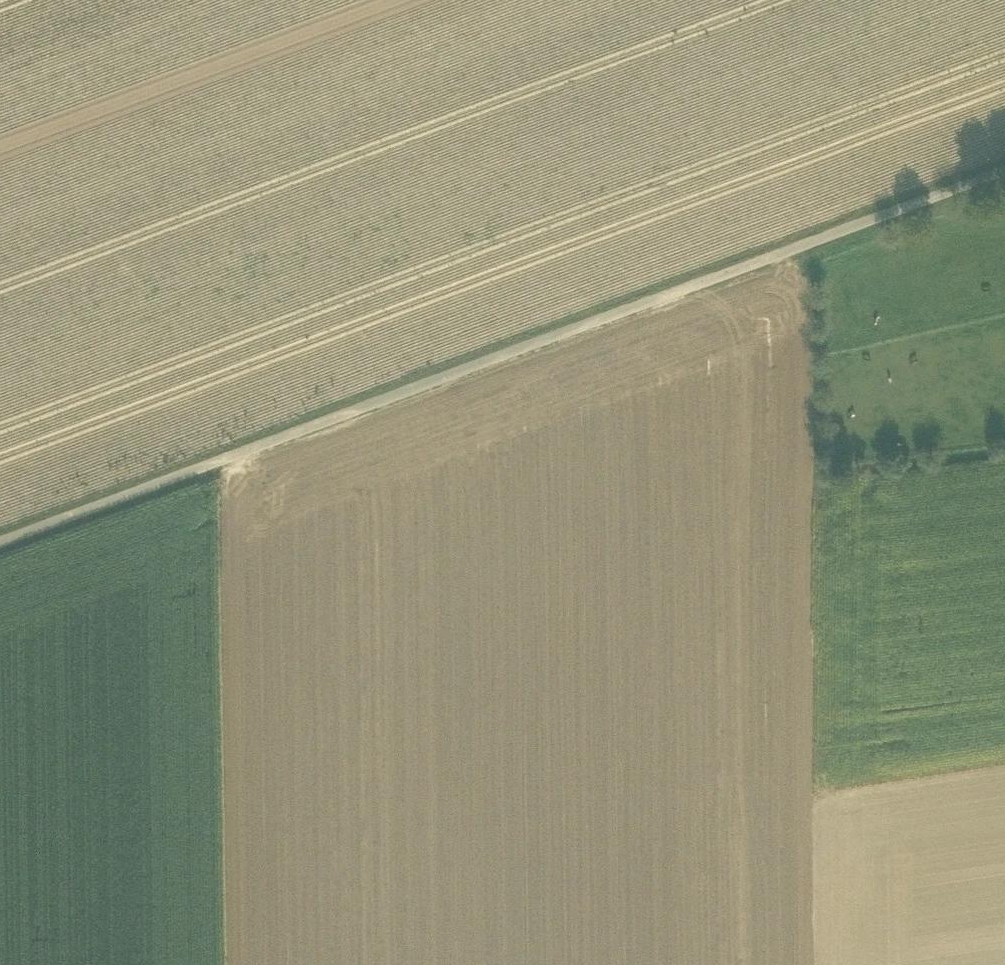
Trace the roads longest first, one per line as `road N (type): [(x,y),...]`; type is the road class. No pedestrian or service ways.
road 1 (unclassified): [(1004,172),(0,543)]

